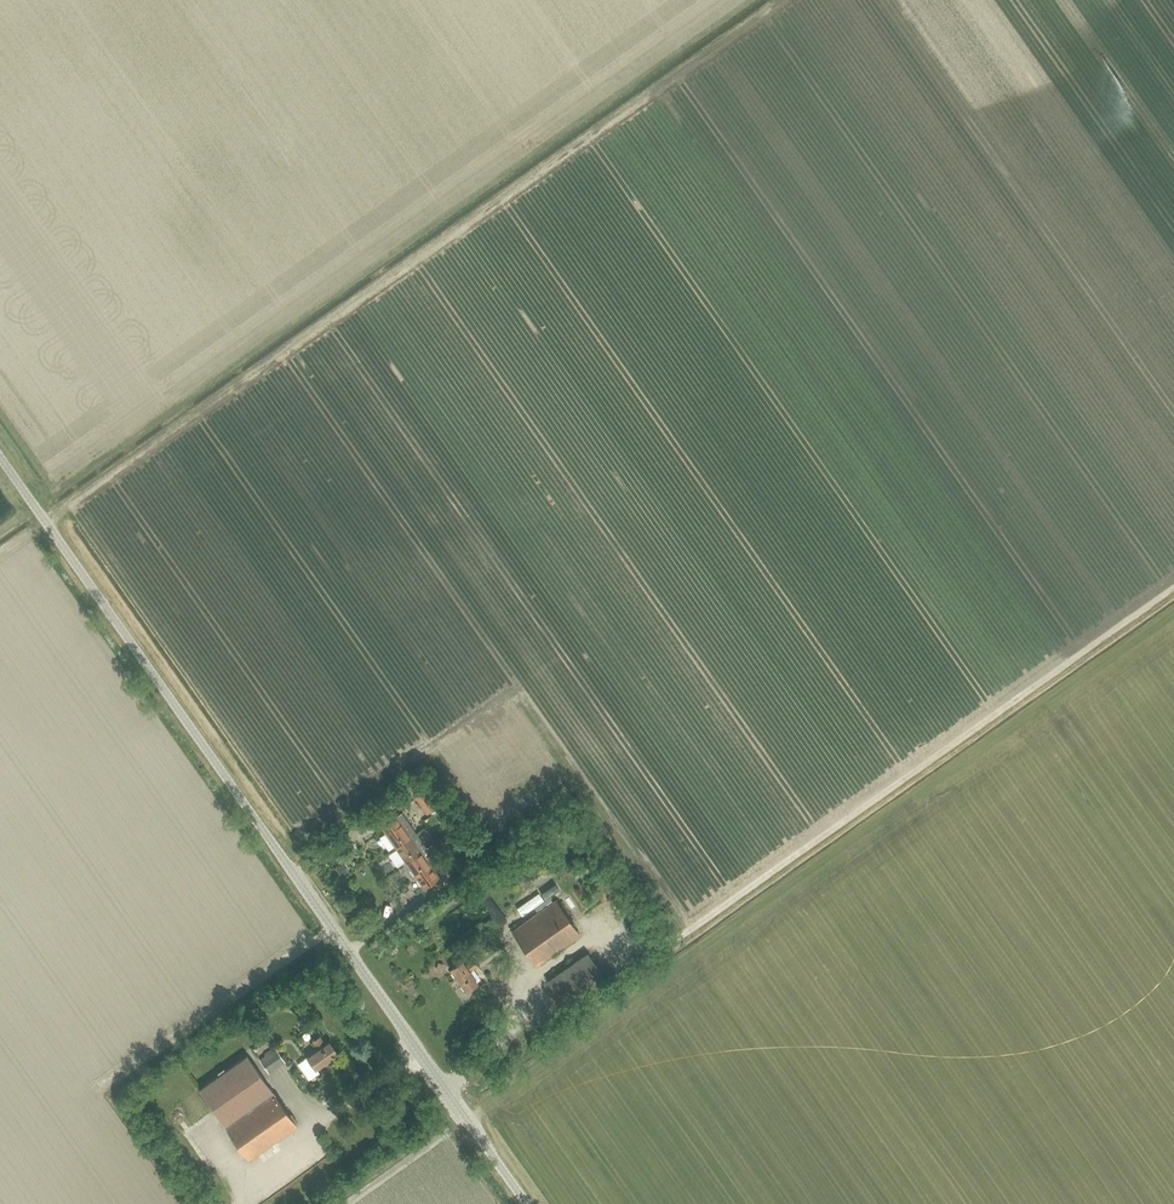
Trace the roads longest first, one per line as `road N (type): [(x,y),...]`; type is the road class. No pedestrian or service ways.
road 1 (unclassified): [(526,1203),(0,458)]

